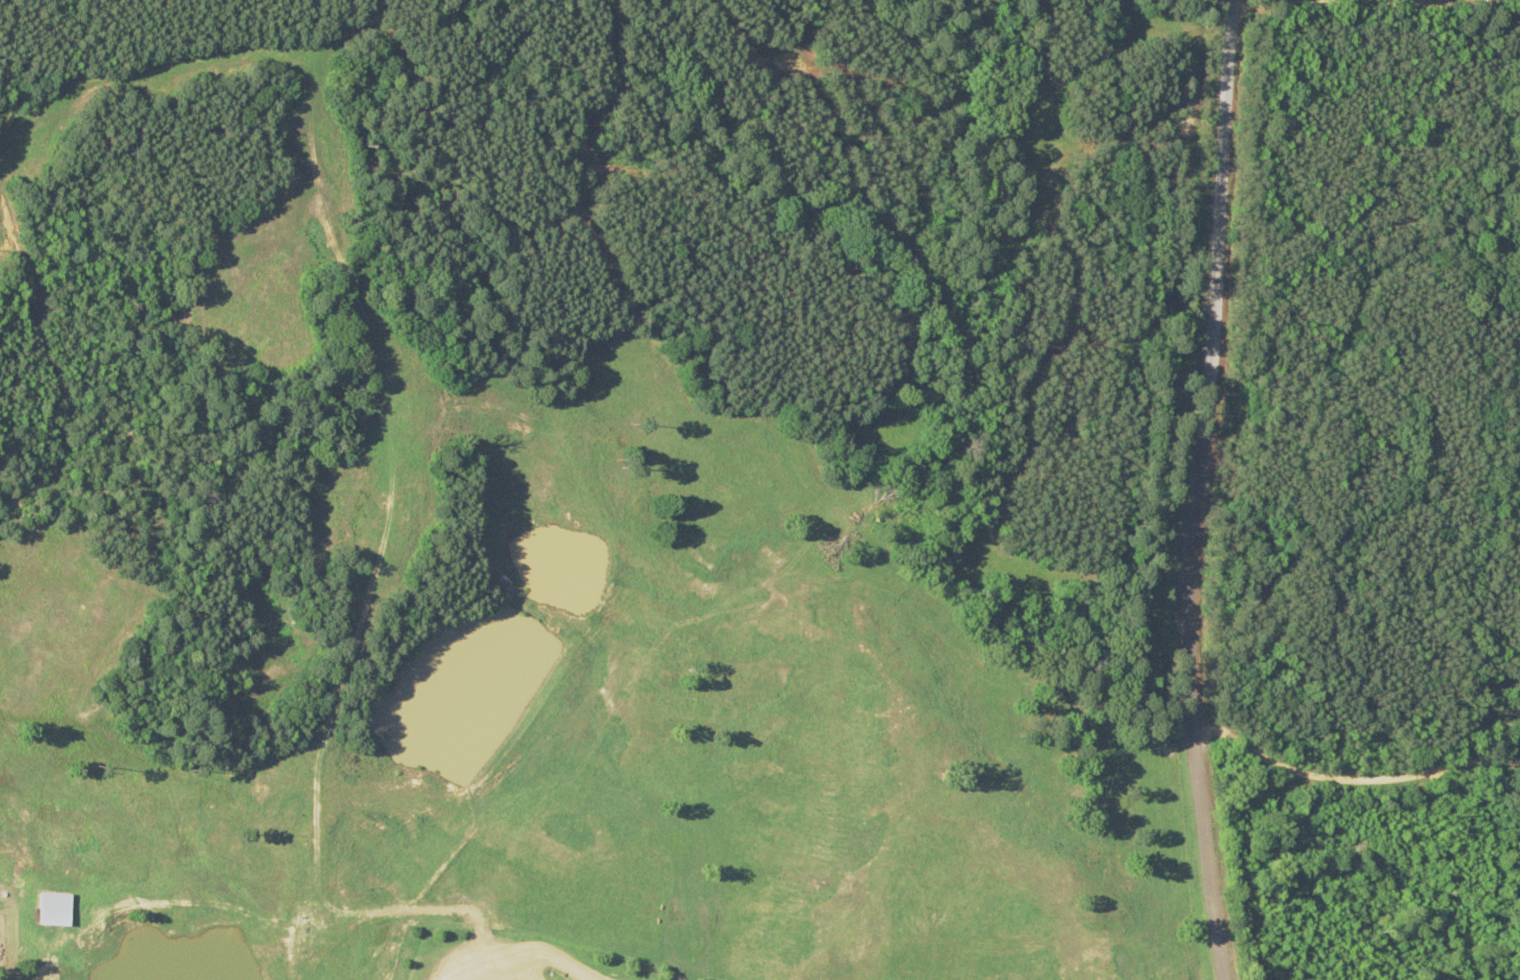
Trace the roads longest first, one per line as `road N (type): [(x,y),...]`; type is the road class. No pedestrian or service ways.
road 1 (residential): [(1221,979),(1194,667),(1229,0)]

